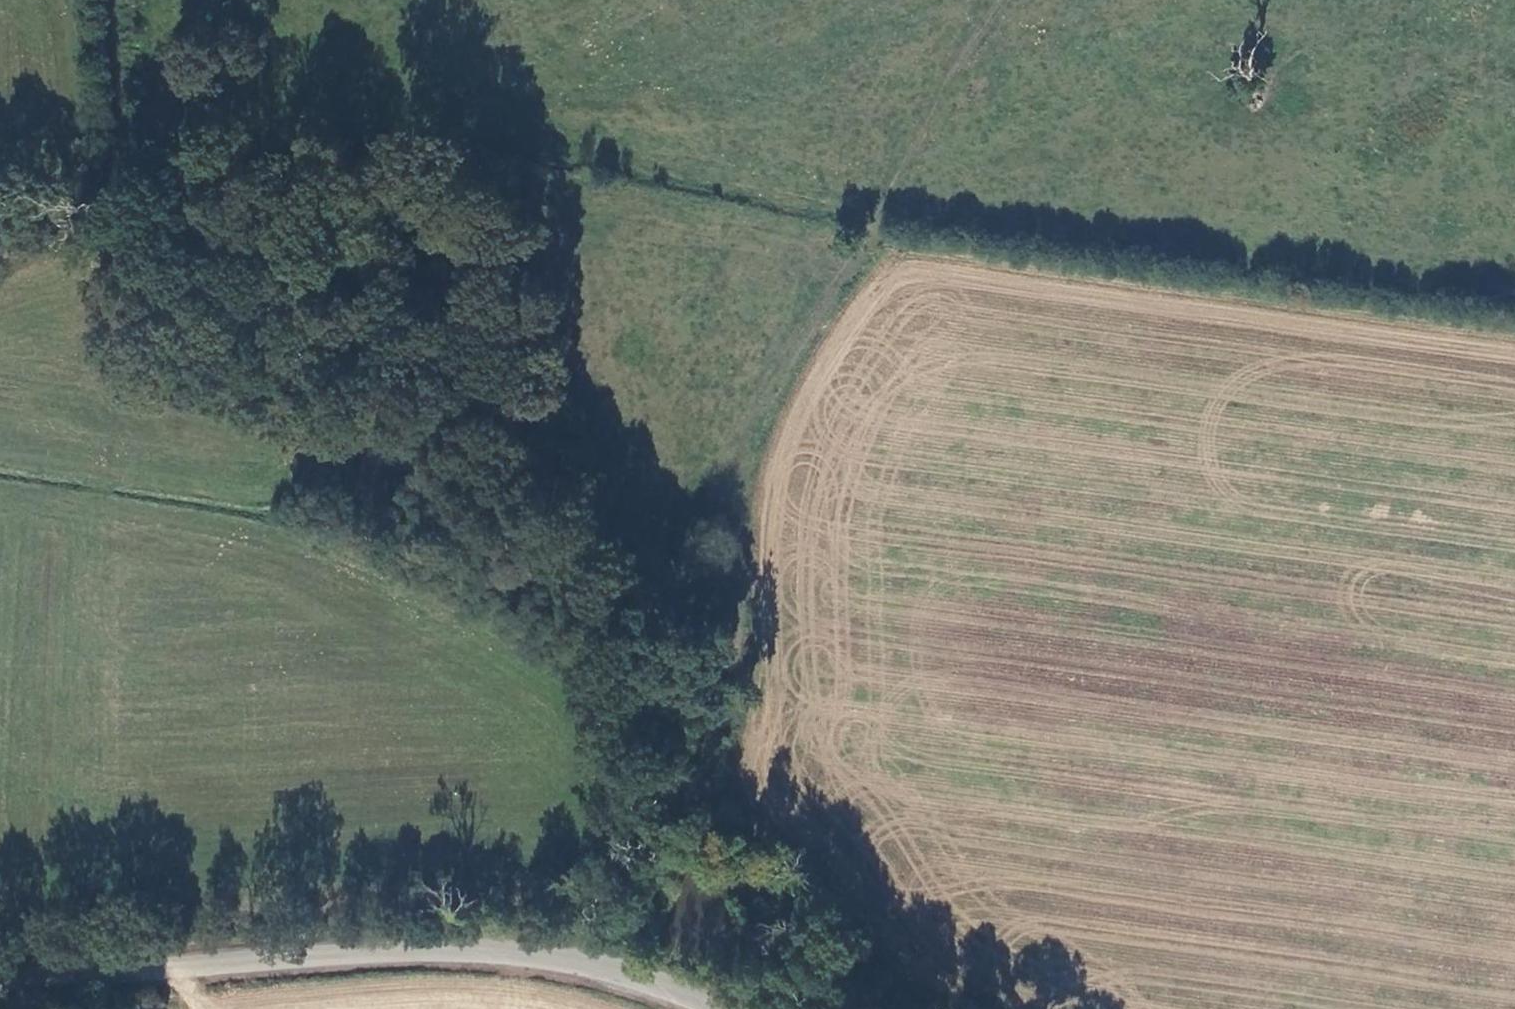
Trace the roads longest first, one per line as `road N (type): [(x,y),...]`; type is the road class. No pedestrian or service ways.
road 1 (unclassified): [(0,981),(469,952),(557,961),(699,1008)]
road 2 (track): [(111,0),(128,202)]

